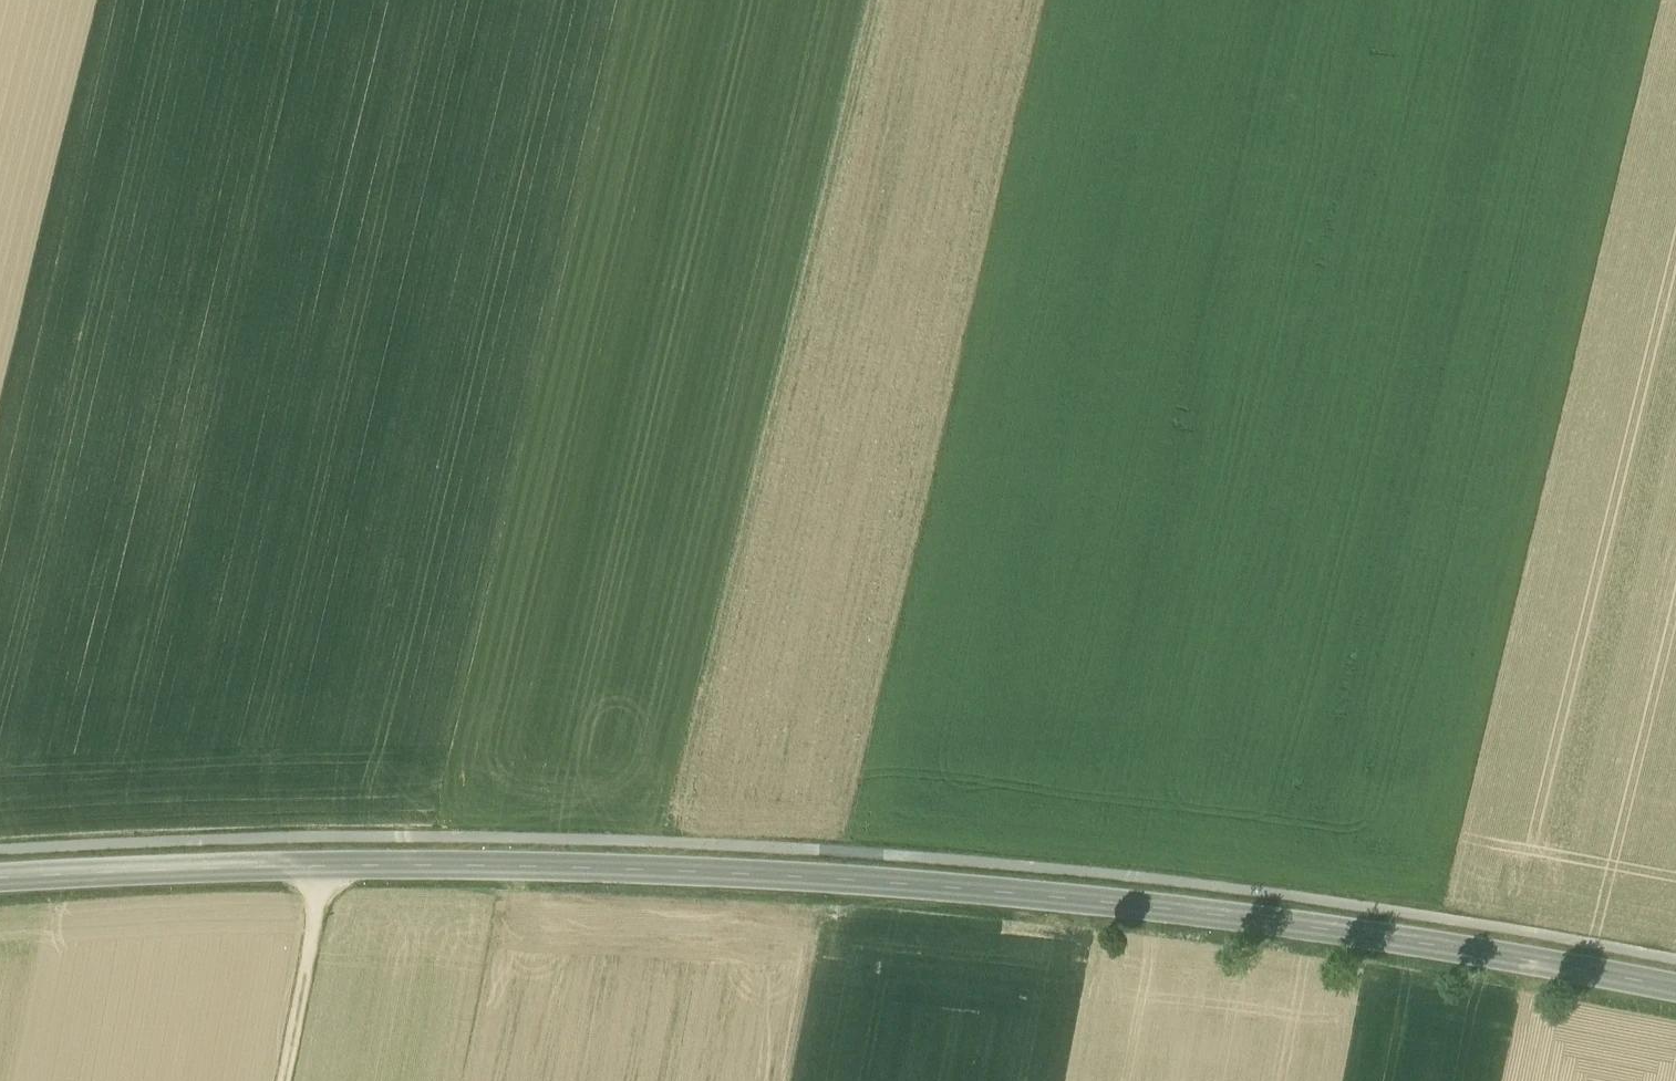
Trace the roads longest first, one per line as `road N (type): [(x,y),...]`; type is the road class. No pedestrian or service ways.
road 1 (tertiary): [(0,885),(557,870),(759,882),(1245,924),(1675,993)]
road 2 (track): [(293,1080),(331,873)]

